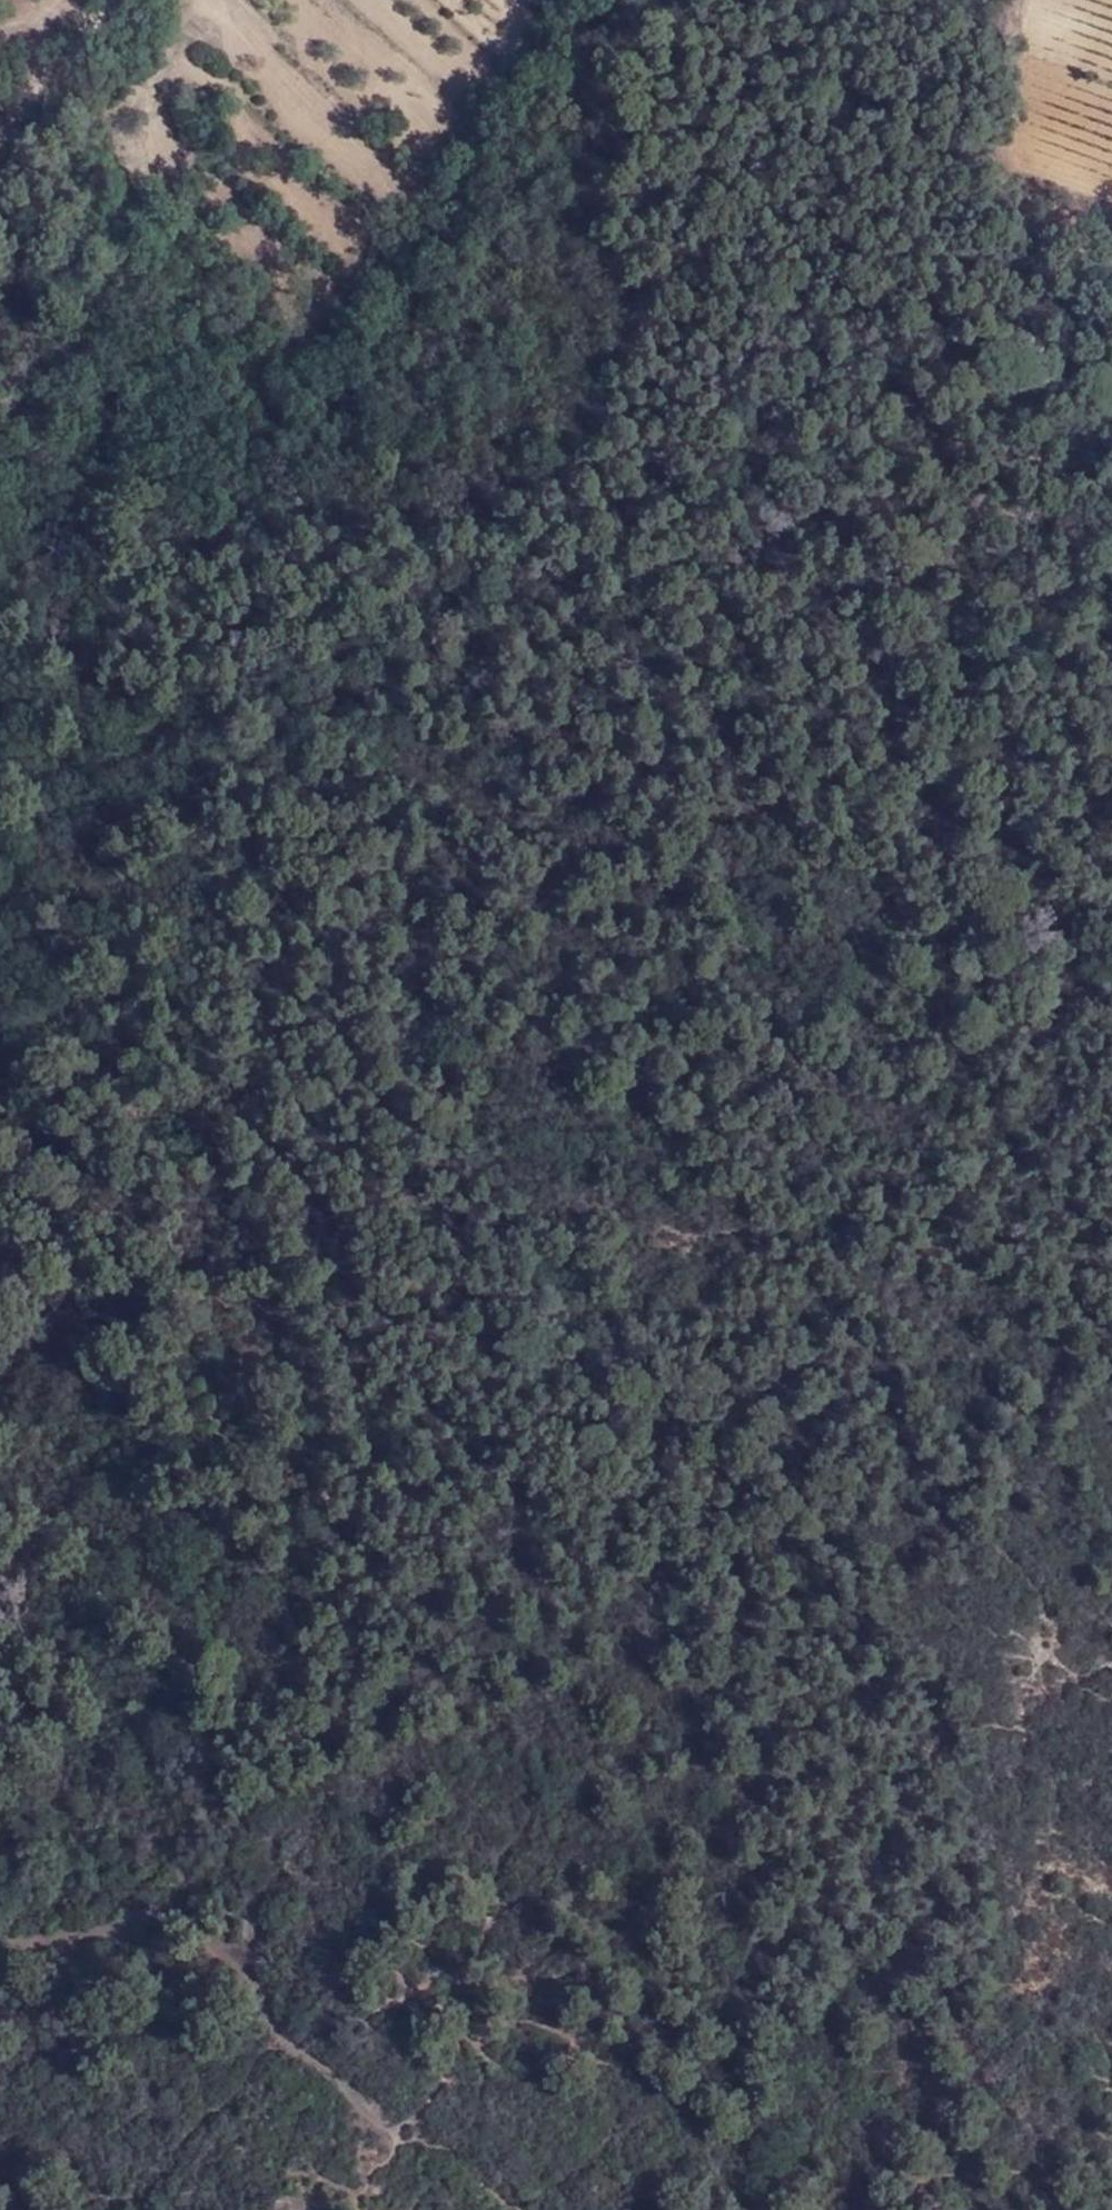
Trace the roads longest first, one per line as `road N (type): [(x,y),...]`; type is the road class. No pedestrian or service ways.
road 1 (track): [(0,270),(33,124),(57,64),(105,0)]

